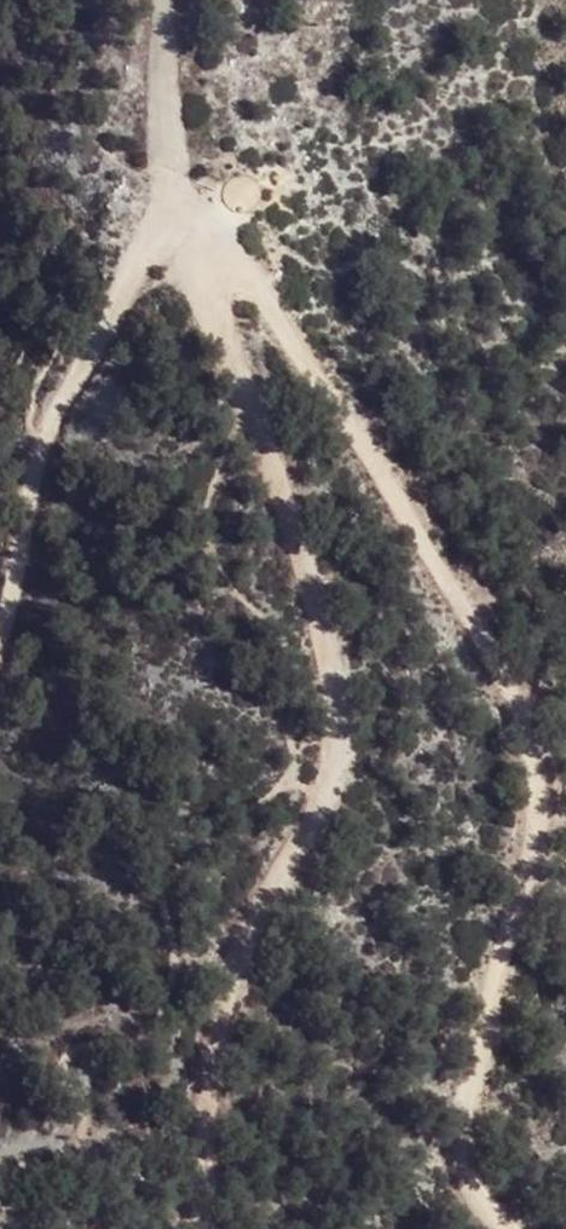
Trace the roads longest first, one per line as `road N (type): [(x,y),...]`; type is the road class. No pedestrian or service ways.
road 1 (track): [(173,234),(250,267),(336,394),(507,682),(533,752),(534,839),(470,1093),(465,1166),(511,1228)]
road 2 (track): [(173,234),(279,489),(337,724),(329,783),(310,830),(255,914),(217,1010),(200,1165),(208,1228)]
road 3 (track): [(0,625),(19,578),(39,449),(85,363),(173,234)]
road 4 (track): [(161,0),(173,234)]

